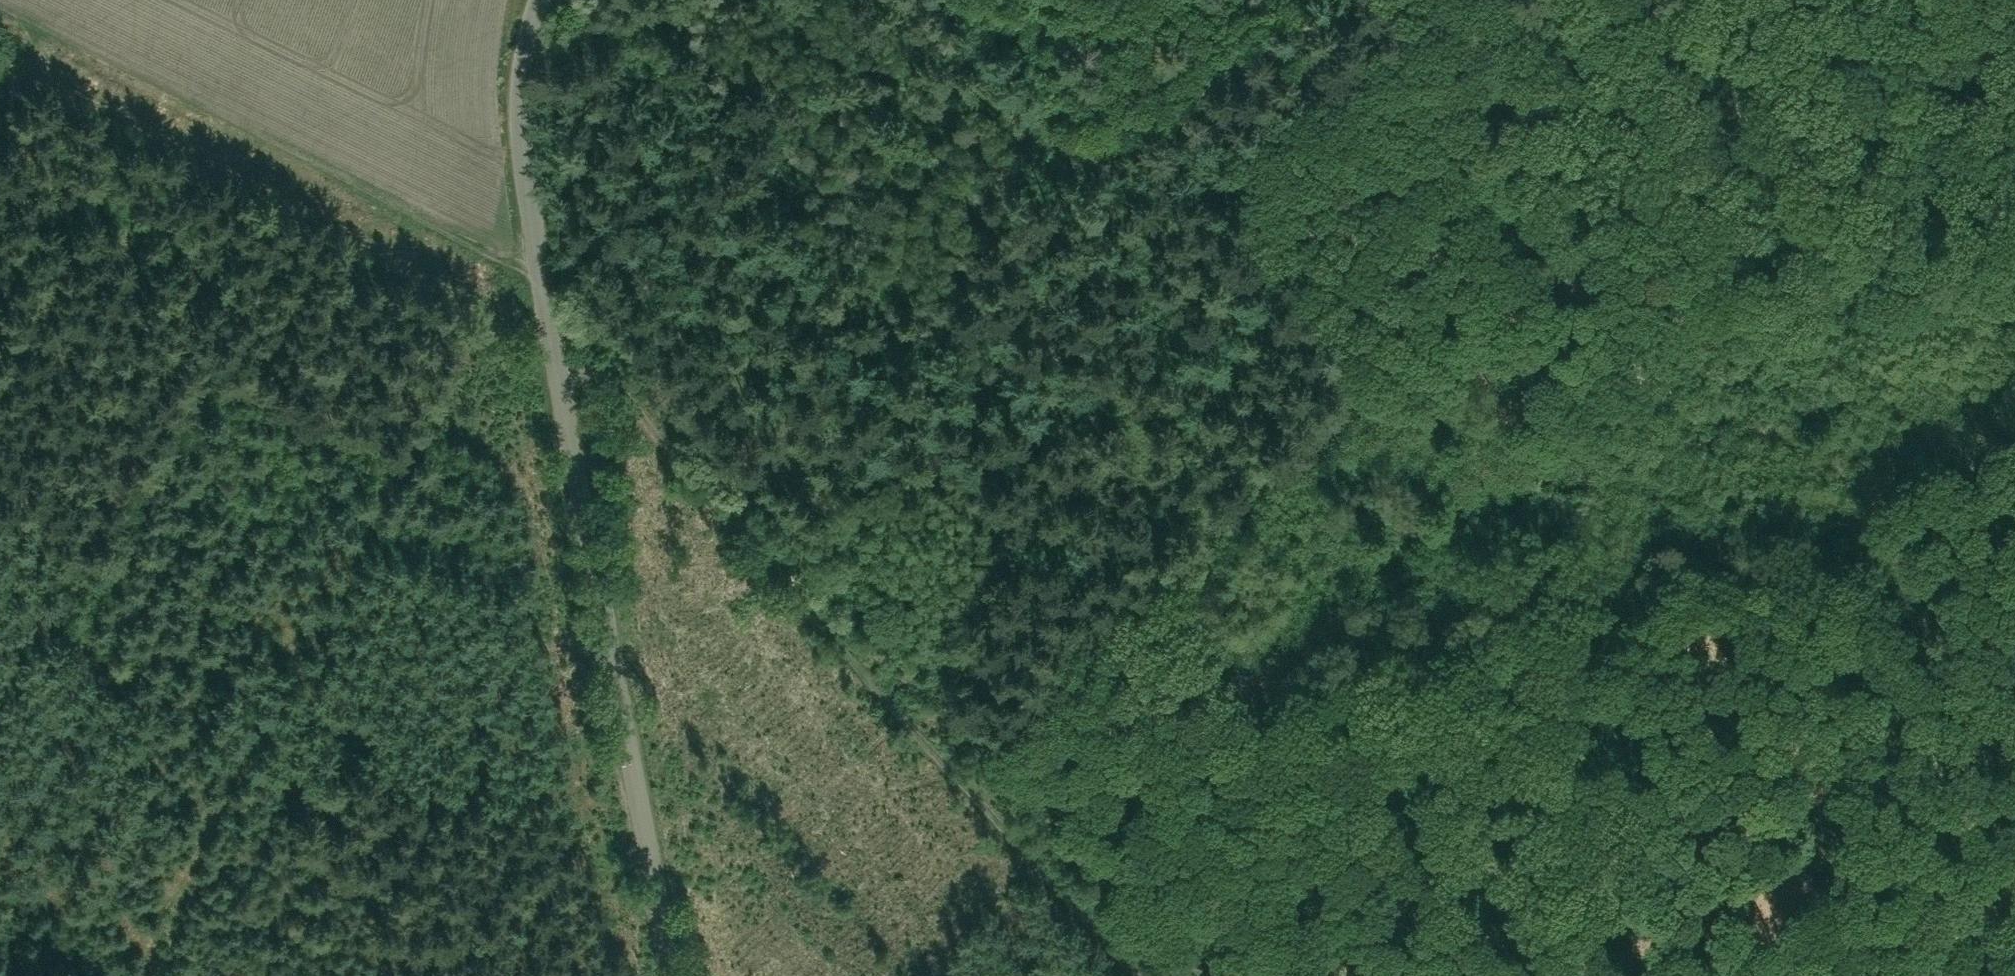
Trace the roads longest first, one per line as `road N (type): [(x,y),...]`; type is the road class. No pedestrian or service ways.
road 1 (residential): [(547,0),(533,44),(525,120),(544,300),(685,975)]
road 2 (track): [(0,20),(31,34),(28,79),(366,230),(544,300)]
road 3 (track): [(560,356),(397,291),(366,230)]

